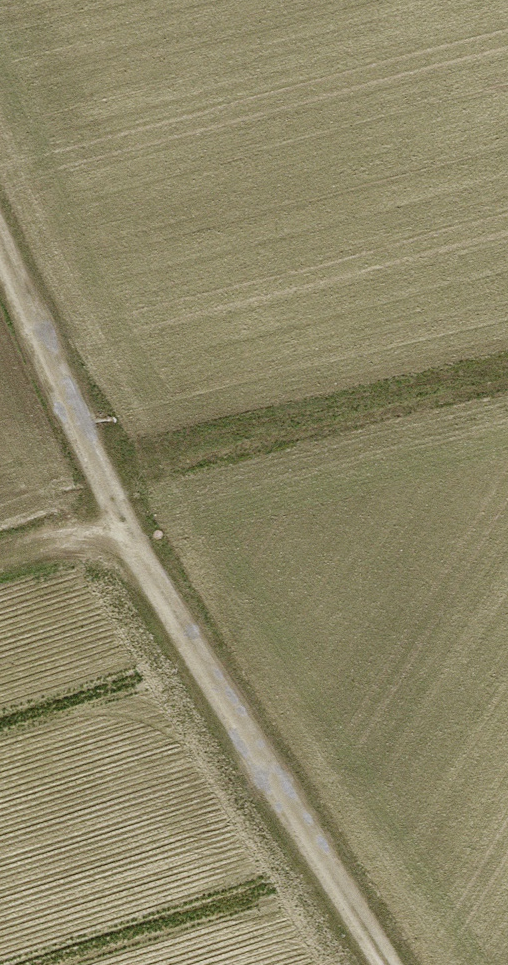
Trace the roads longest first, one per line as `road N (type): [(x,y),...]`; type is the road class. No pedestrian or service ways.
road 1 (track): [(392,964),(122,522),(0,240)]
road 2 (track): [(99,471),(507,378)]
road 3 (track): [(122,522),(0,561)]

